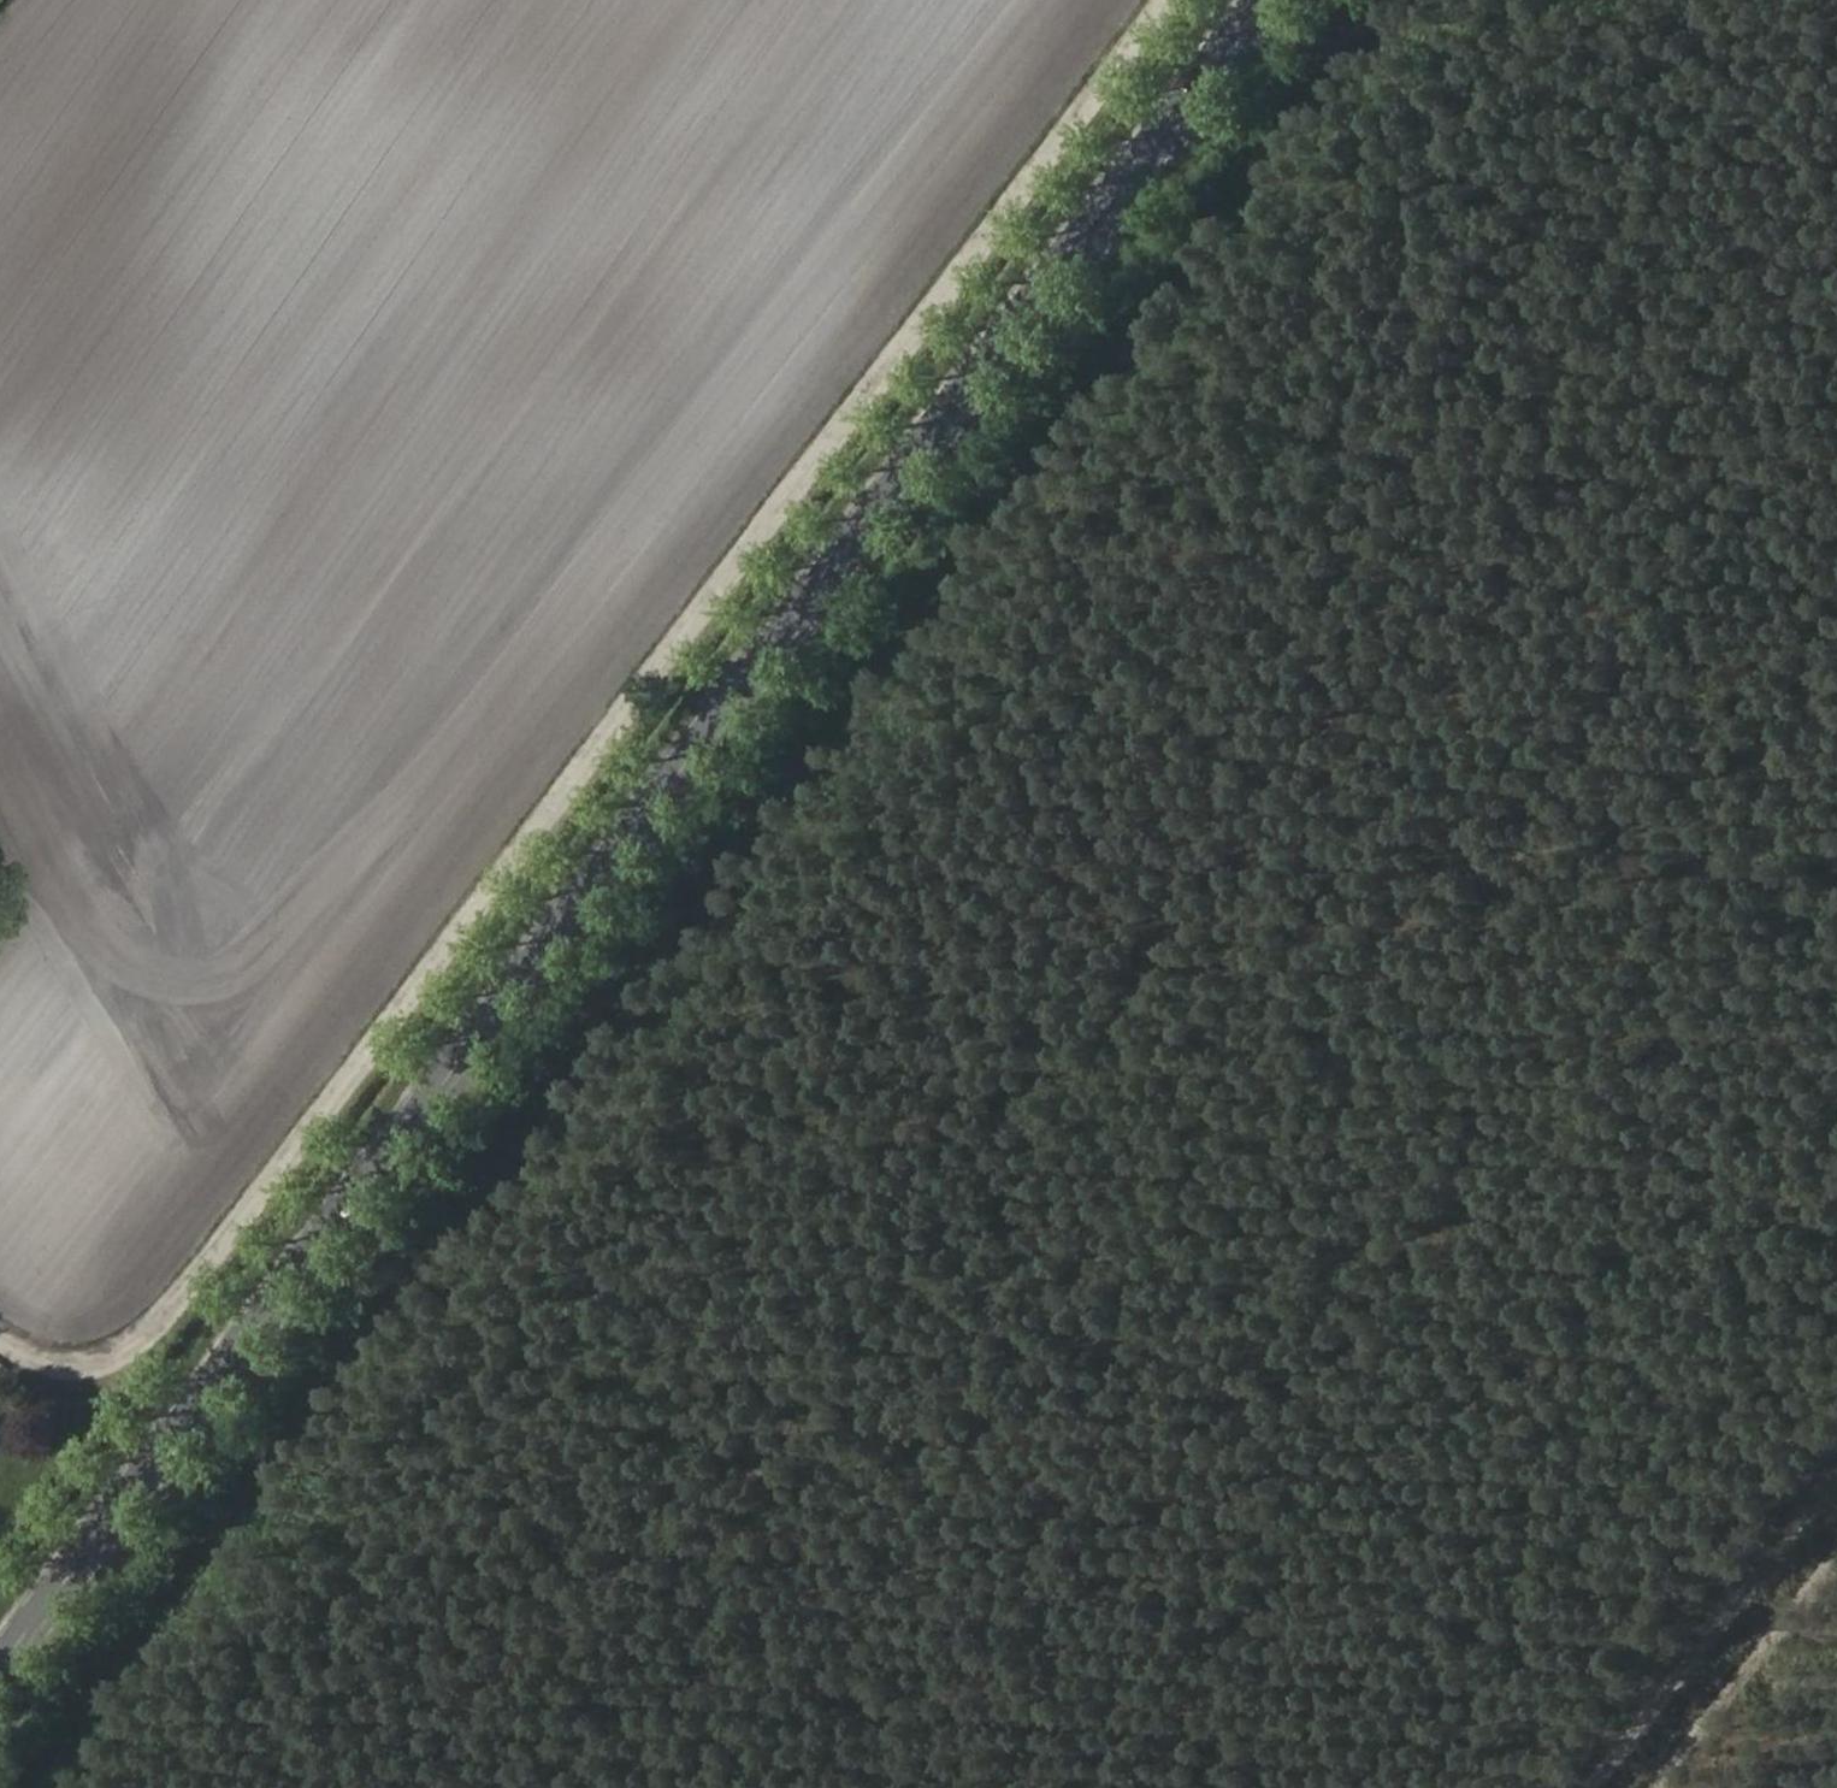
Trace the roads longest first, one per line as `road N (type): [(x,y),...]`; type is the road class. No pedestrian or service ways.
road 1 (primary): [(1284,0),(0,1682)]
road 2 (track): [(1648,1787),(1836,1548)]

